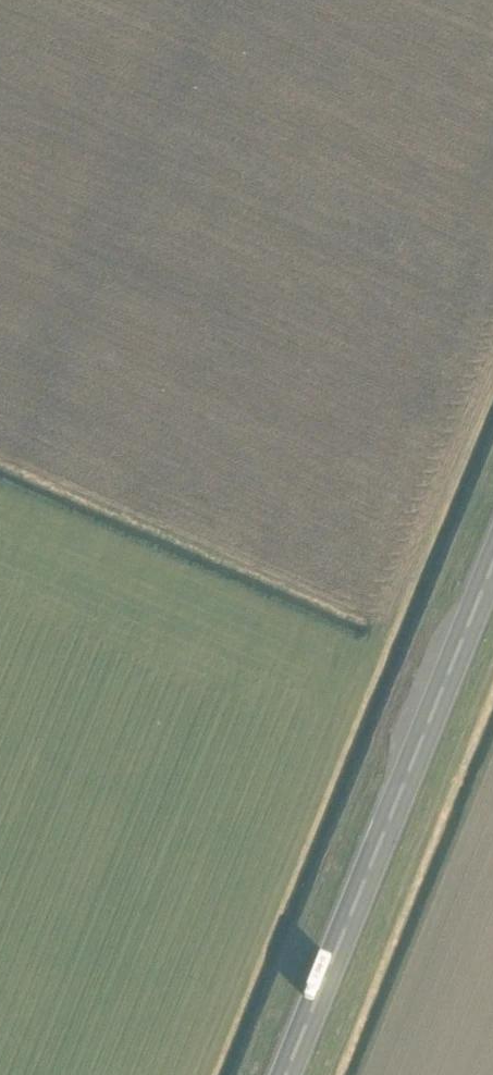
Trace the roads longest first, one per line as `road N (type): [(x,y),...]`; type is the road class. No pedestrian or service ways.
road 1 (trunk): [(287,1074),(492,570)]

